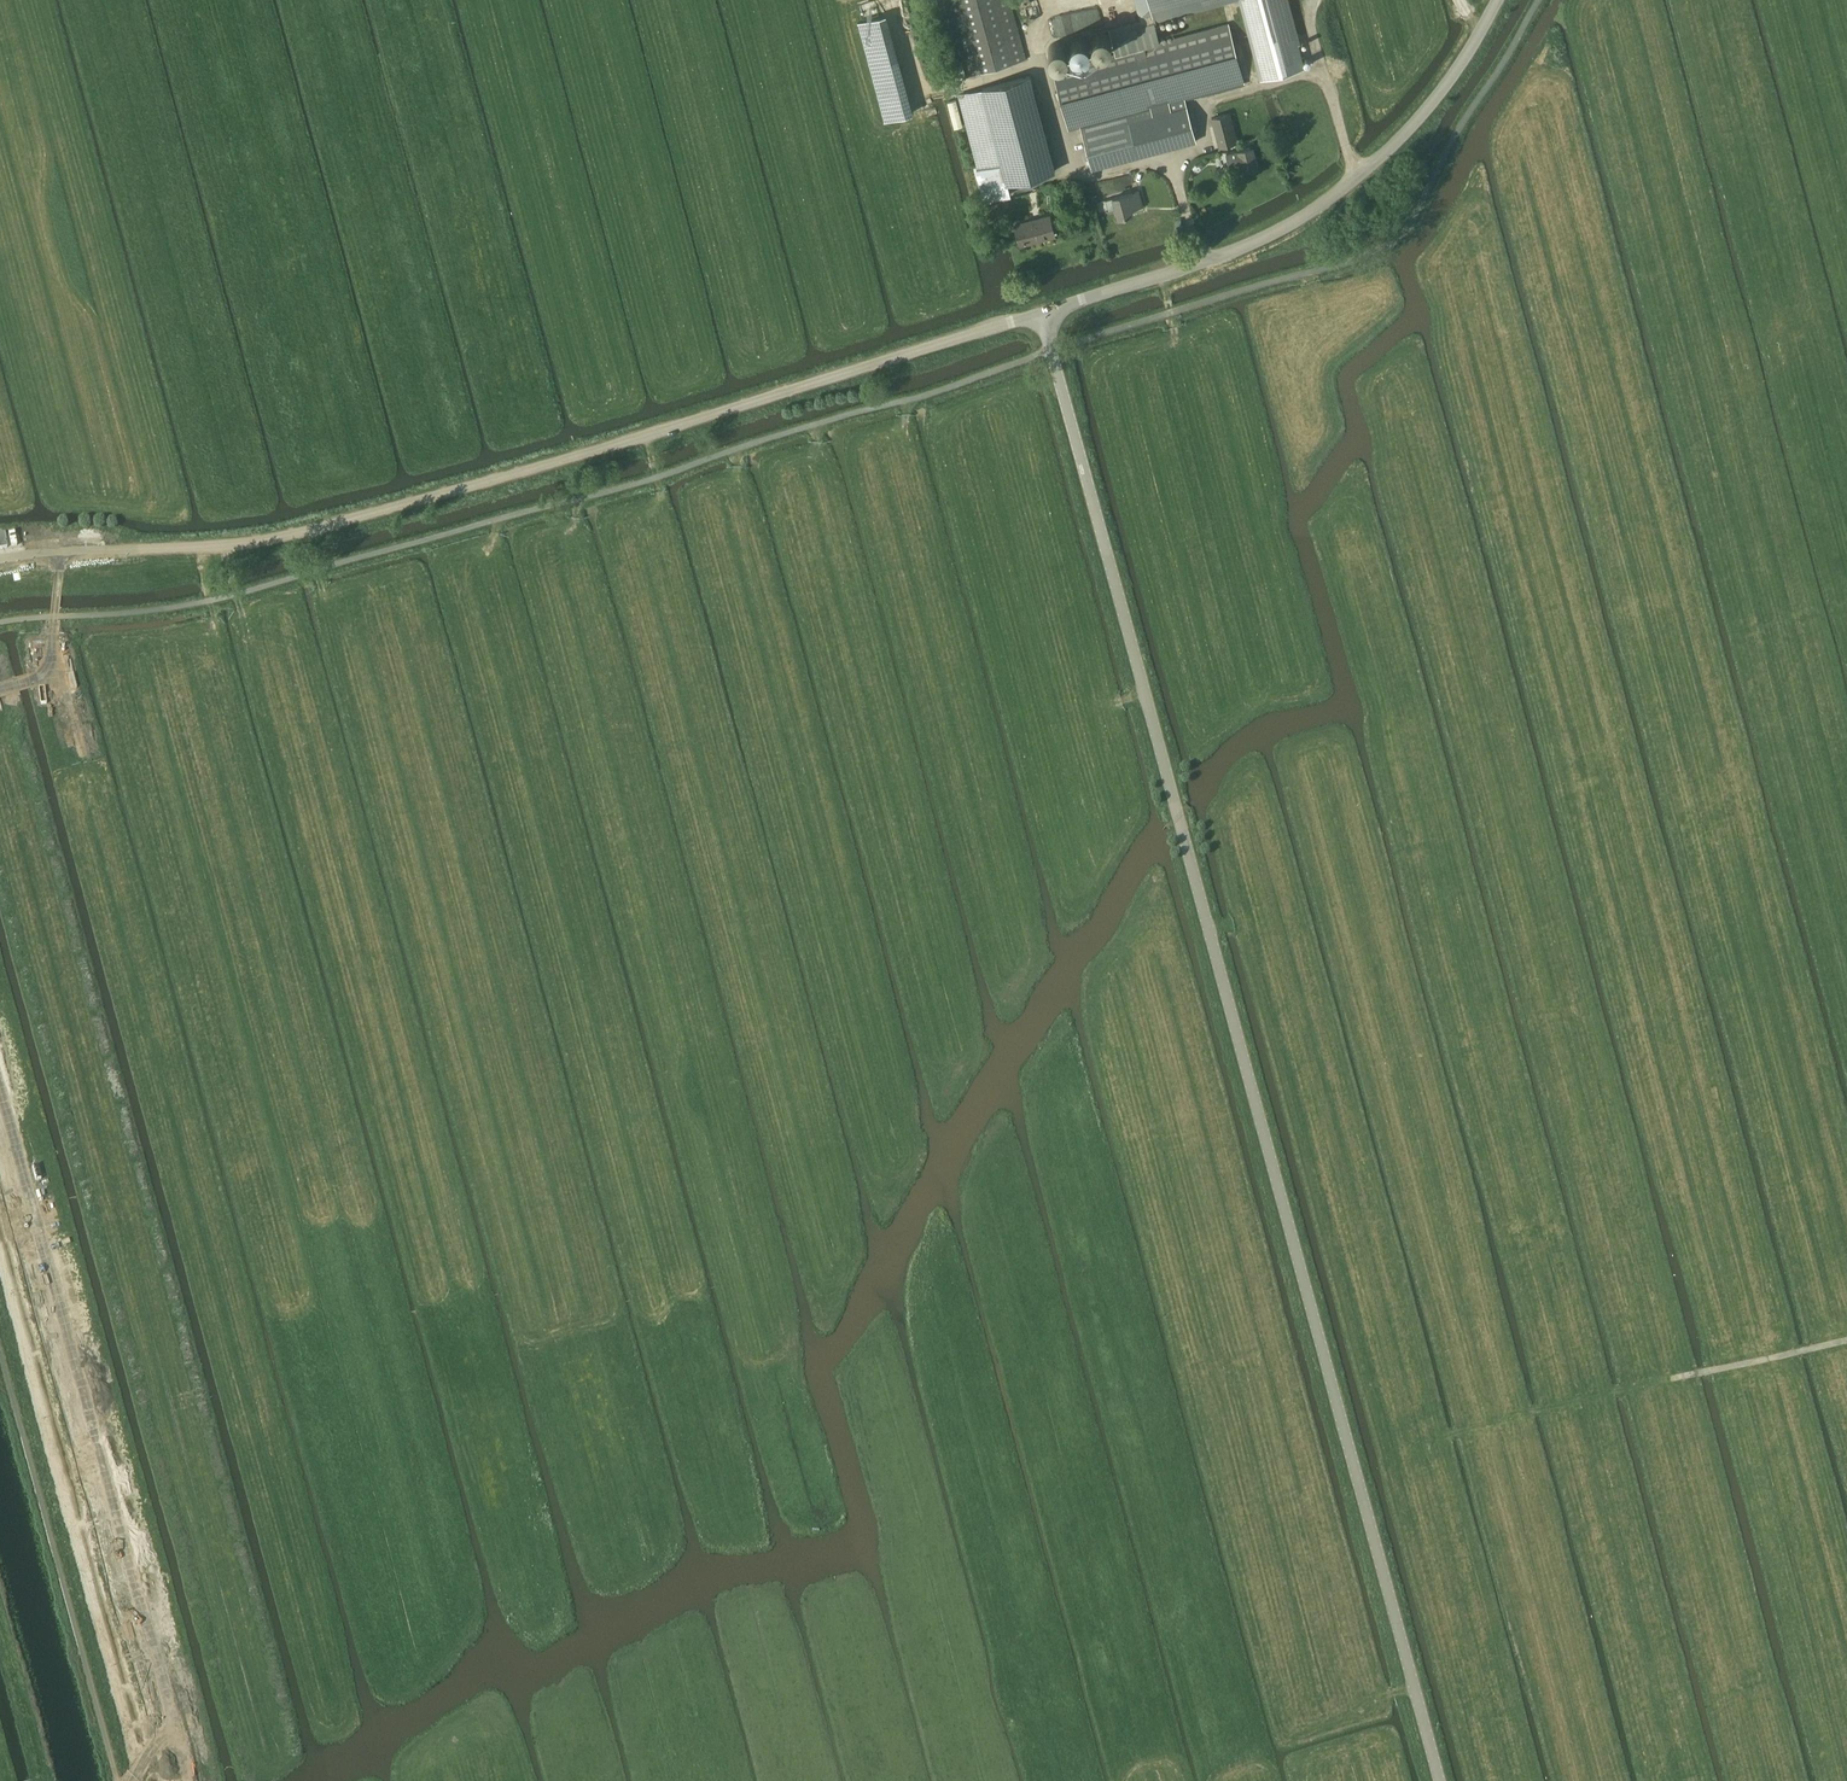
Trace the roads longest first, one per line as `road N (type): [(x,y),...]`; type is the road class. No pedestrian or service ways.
road 1 (unclassified): [(1439,1780),(1038,315)]
road 2 (unclassified): [(0,559),(308,532),(1038,315)]
road 3 (unclassified): [(1038,315),(1202,263),(1309,212),(1423,115),(1496,0)]
road 4 (track): [(0,1642),(36,1778)]

